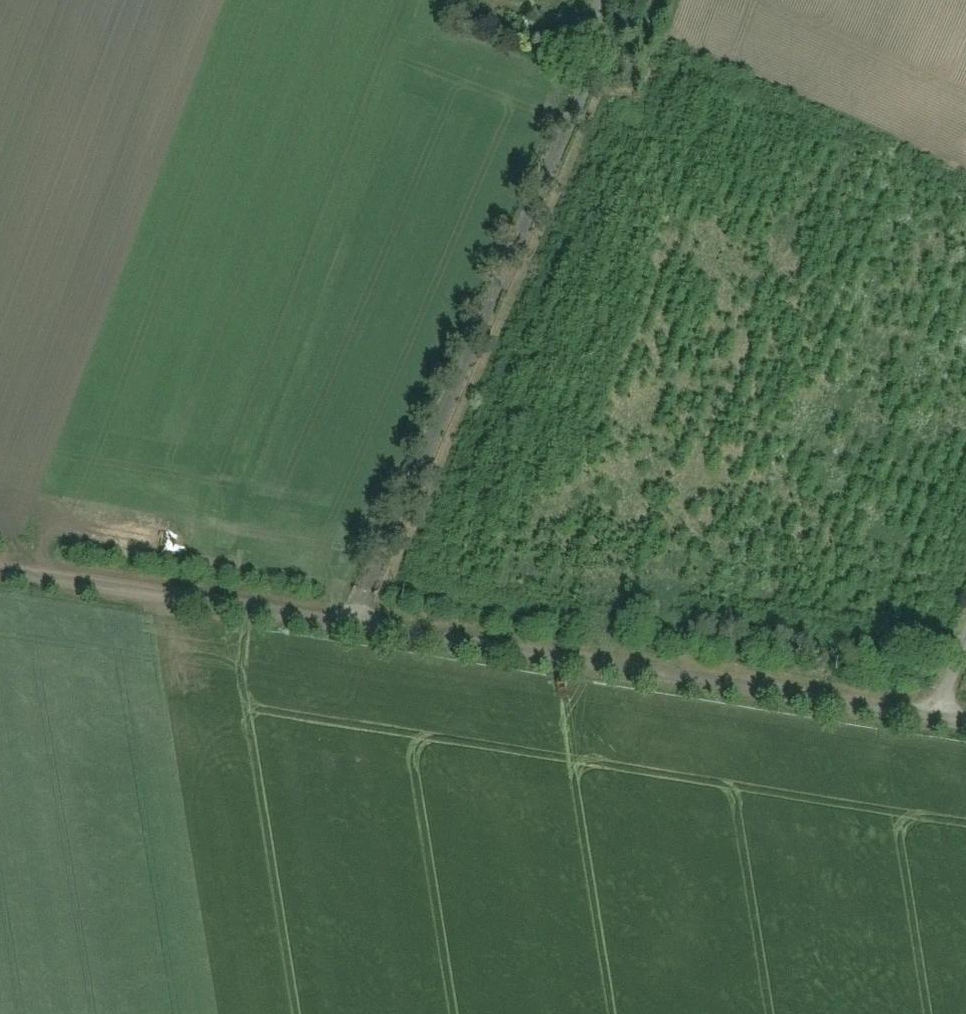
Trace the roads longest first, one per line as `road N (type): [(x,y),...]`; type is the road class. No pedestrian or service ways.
road 1 (unclassified): [(965,725),(0,571)]

